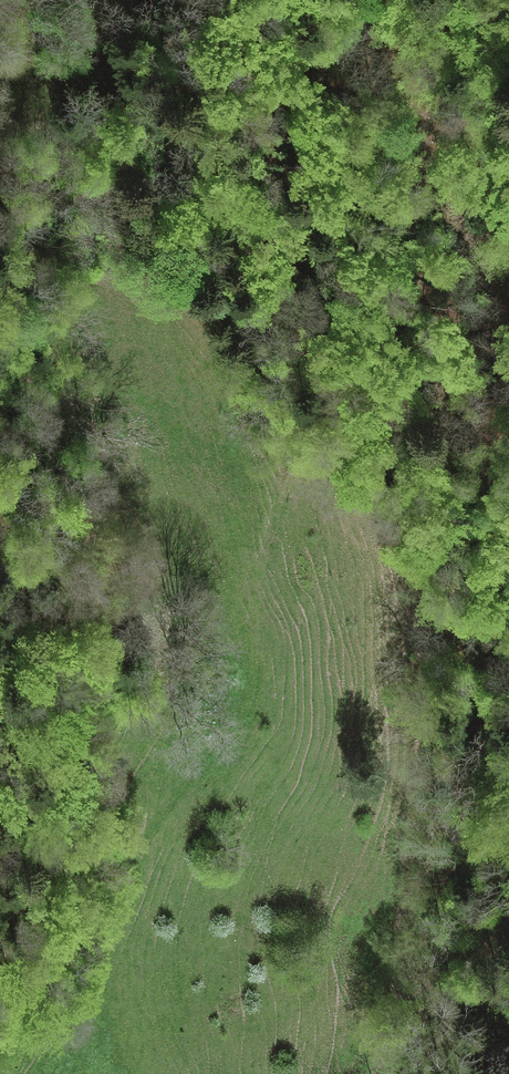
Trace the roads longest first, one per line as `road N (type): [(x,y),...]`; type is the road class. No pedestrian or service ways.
road 1 (track): [(272,299),(291,372),(290,446),(264,553),(247,682),(230,735),(186,784),(113,898),(74,1073)]
road 2 (track): [(272,299),(344,411),(409,574),(423,697),(416,800),(405,929),(374,1073)]
road 3 (track): [(228,0),(223,147),(236,219),(272,299)]

